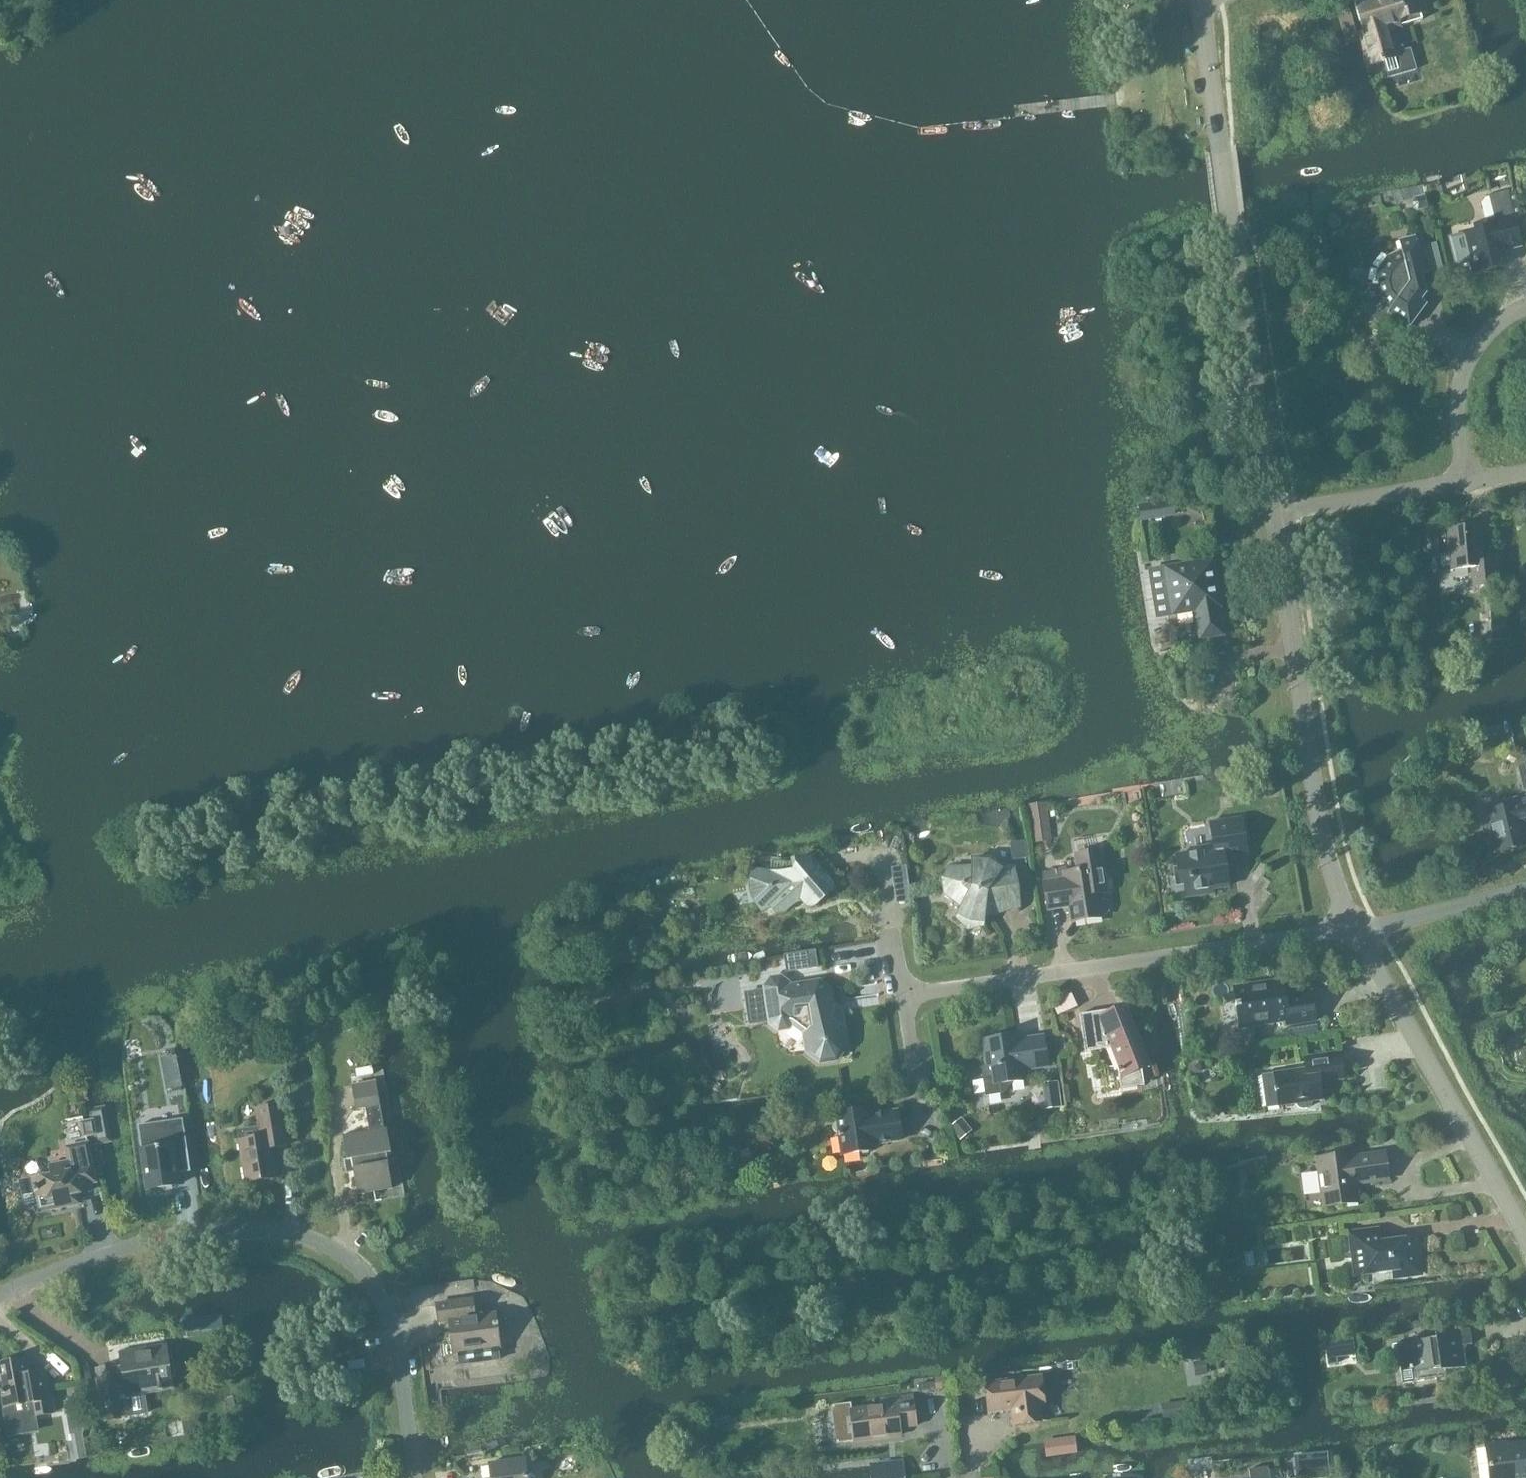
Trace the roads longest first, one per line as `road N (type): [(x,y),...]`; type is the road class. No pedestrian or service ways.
road 1 (residential): [(416,1477),(387,1305),(339,1253),(299,1233),(191,1232),(68,1265),(0,1296)]
road 2 (residential): [(1276,510),(1198,0)]
road 3 (residential): [(902,995),(1352,929)]
road 4 (residential): [(1352,929),(1324,834),(1276,510)]
road 5 (residential): [(1525,1237),(1356,936)]
road 6 (residential): [(1461,481),(1462,380),(1471,352),(1490,327),(1525,304)]
road 7 (residential): [(1276,510),(1461,481)]
road 8 (residential): [(1356,936),(1525,888)]

